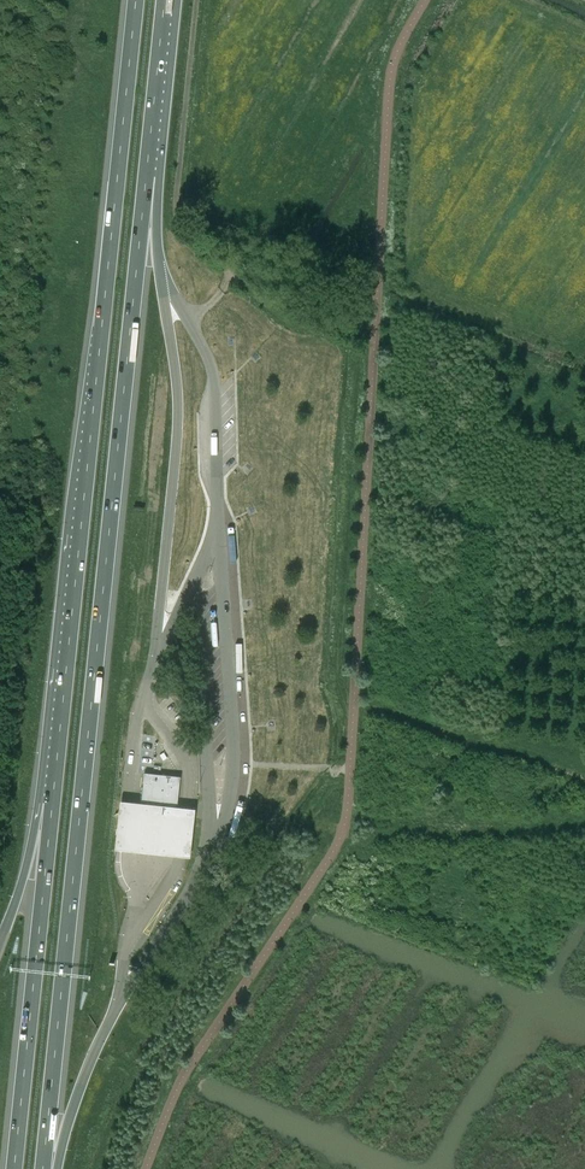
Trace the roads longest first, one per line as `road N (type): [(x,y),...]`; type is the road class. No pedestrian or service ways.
road 1 (motorway): [(43,1168),(146,177)]
road 2 (motorway): [(135,0),(52,805)]
road 3 (motorway): [(52,805),(14,1168)]
road 4 (track): [(175,207),(197,0)]
road 5 (motorway): [(146,177),(164,0)]
road 6 (motorway): [(56,1168),(84,1073),(117,1007)]
road 7 (track): [(175,207),(183,232),(229,278),(190,325)]
road 8 (motorway): [(52,805),(0,937)]

